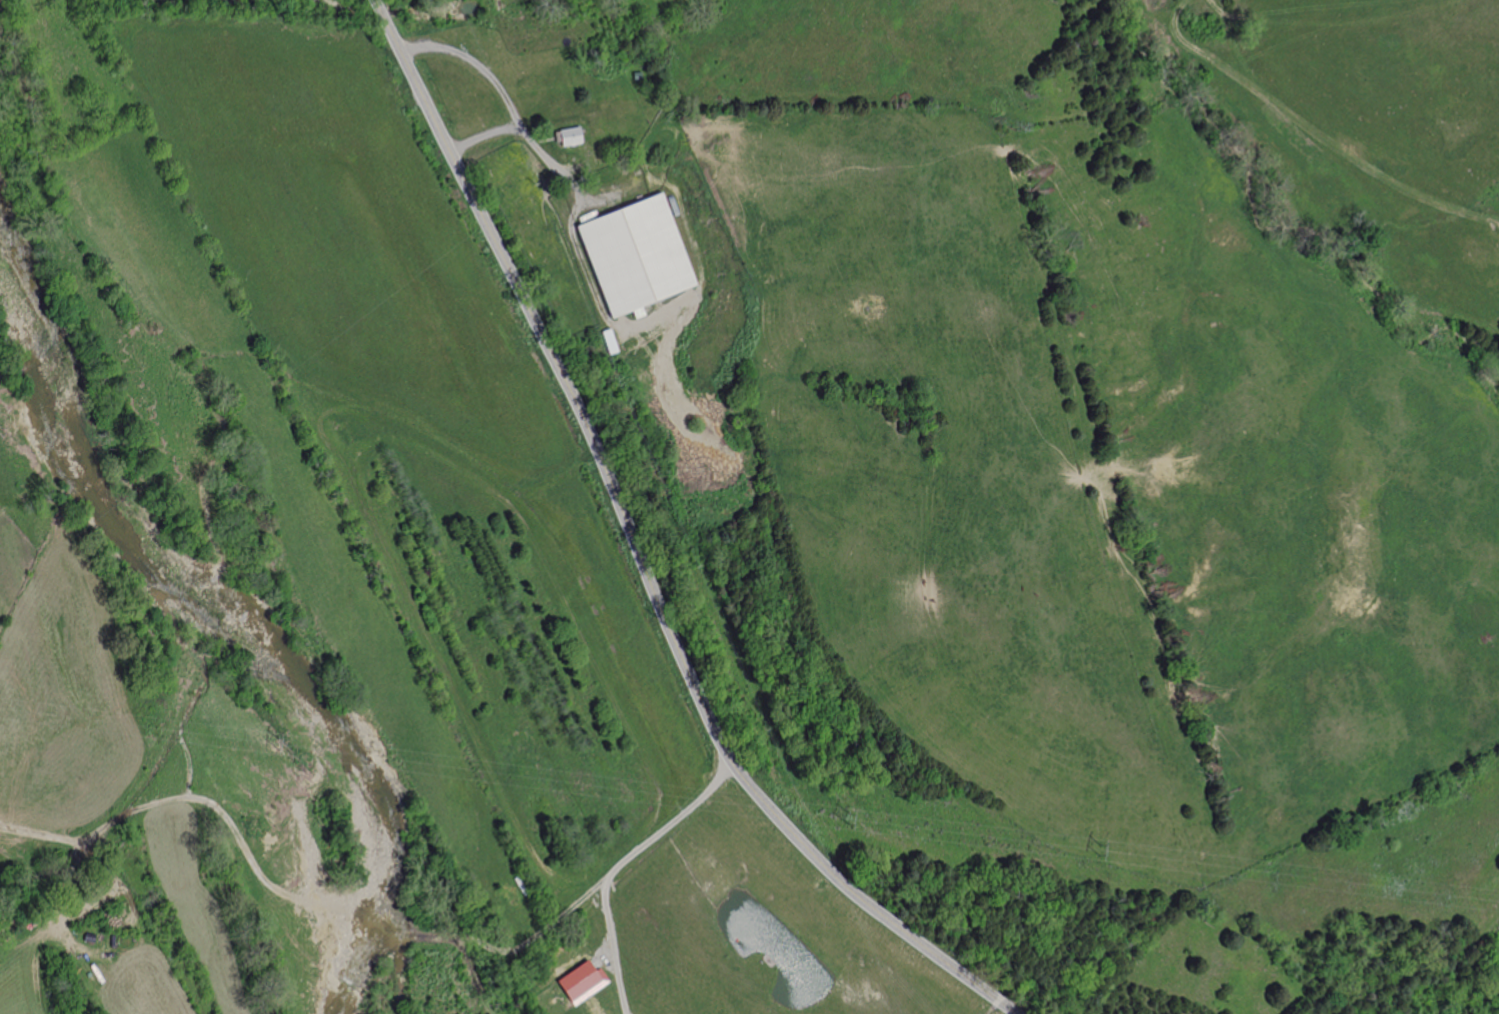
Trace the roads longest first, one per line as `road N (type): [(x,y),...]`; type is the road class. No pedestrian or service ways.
road 1 (secondary): [(1020,1013),(852,890),(732,761),(583,416),(385,16)]
road 2 (track): [(360,912),(277,890),(223,814),(194,796),(138,809),(79,840),(0,827)]
road 3 (track): [(1187,0),(1176,22),(1190,45),(1394,182),(1498,225)]
road 4 (track): [(606,881),(516,949),(411,936)]

